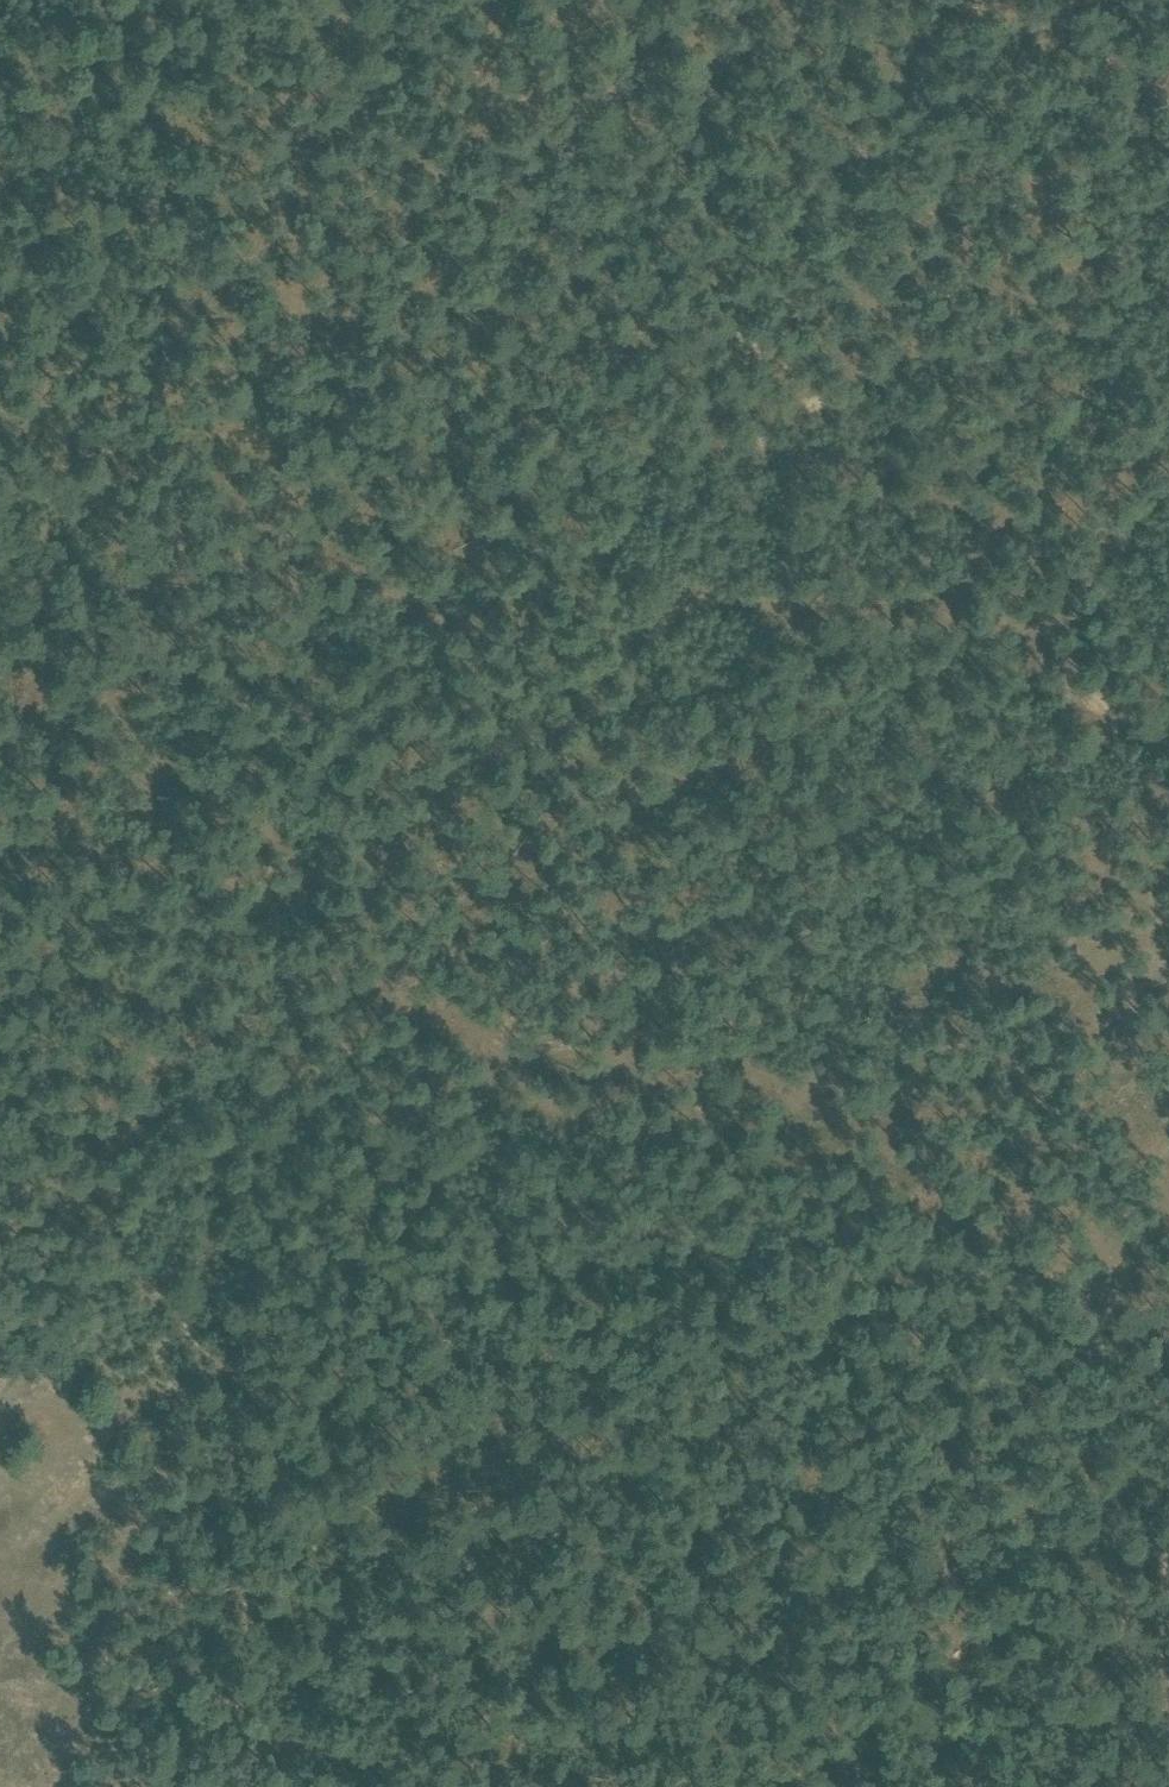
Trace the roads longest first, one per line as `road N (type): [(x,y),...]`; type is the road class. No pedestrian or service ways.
road 1 (track): [(1168,1688),(1160,1630),(1168,1551)]

